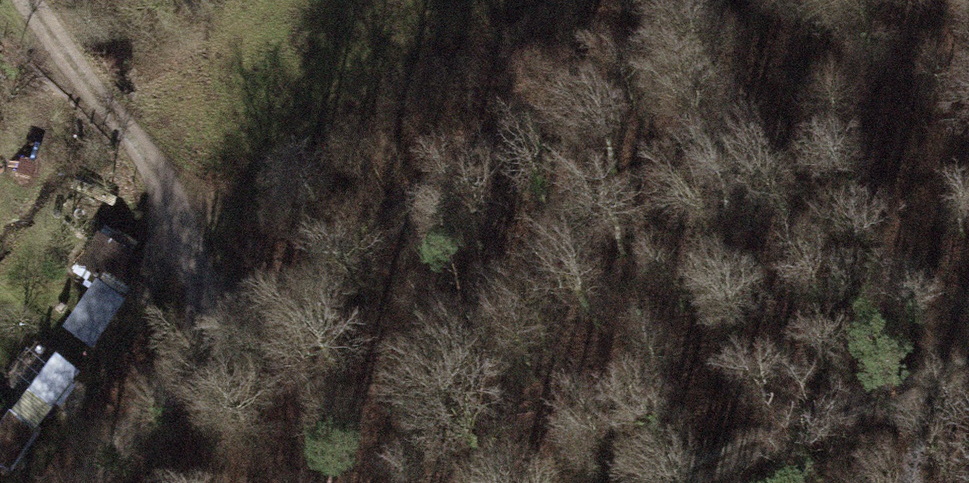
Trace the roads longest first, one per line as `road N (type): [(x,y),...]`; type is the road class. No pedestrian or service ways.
road 1 (track): [(248,324),(714,0)]
road 2 (track): [(29,0),(152,129),(248,324)]
road 3 (track): [(669,482),(968,368)]
road 4 (track): [(84,482),(120,434),(248,324)]

